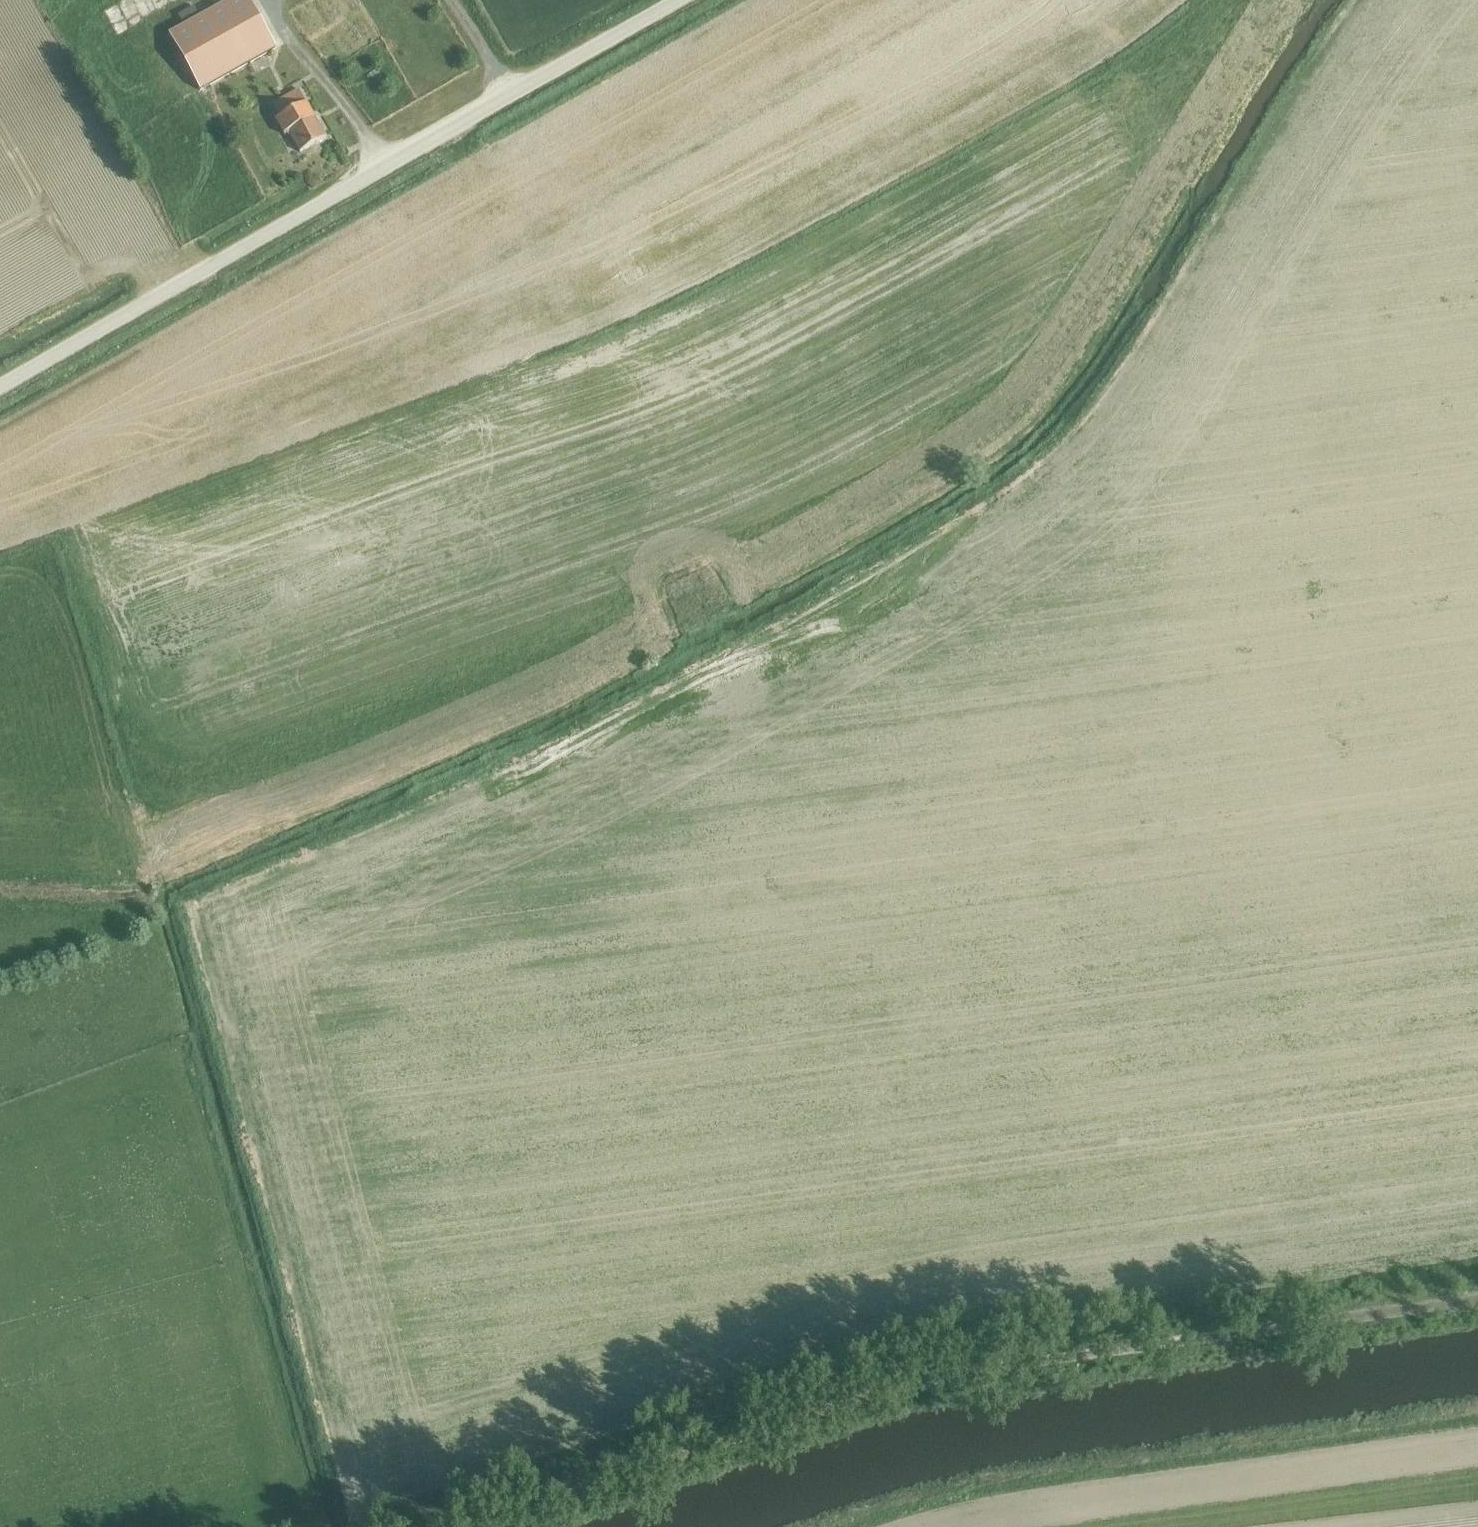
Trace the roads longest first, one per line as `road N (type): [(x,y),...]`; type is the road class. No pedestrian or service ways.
road 1 (track): [(472,1526),(926,1385),(1477,1300)]
road 2 (unclassified): [(0,386),(675,0)]

